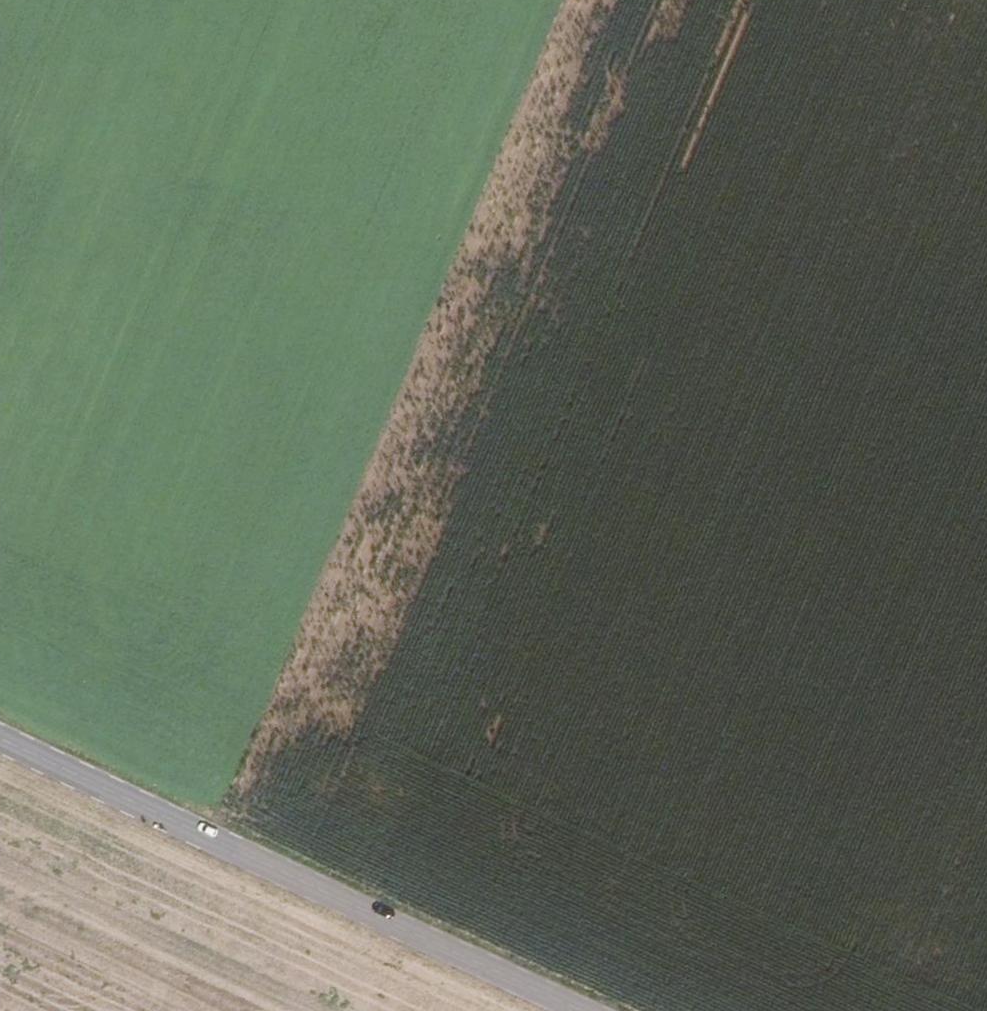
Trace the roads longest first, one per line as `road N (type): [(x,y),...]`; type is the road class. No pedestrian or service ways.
road 1 (tertiary): [(0,737),(589,1010)]

